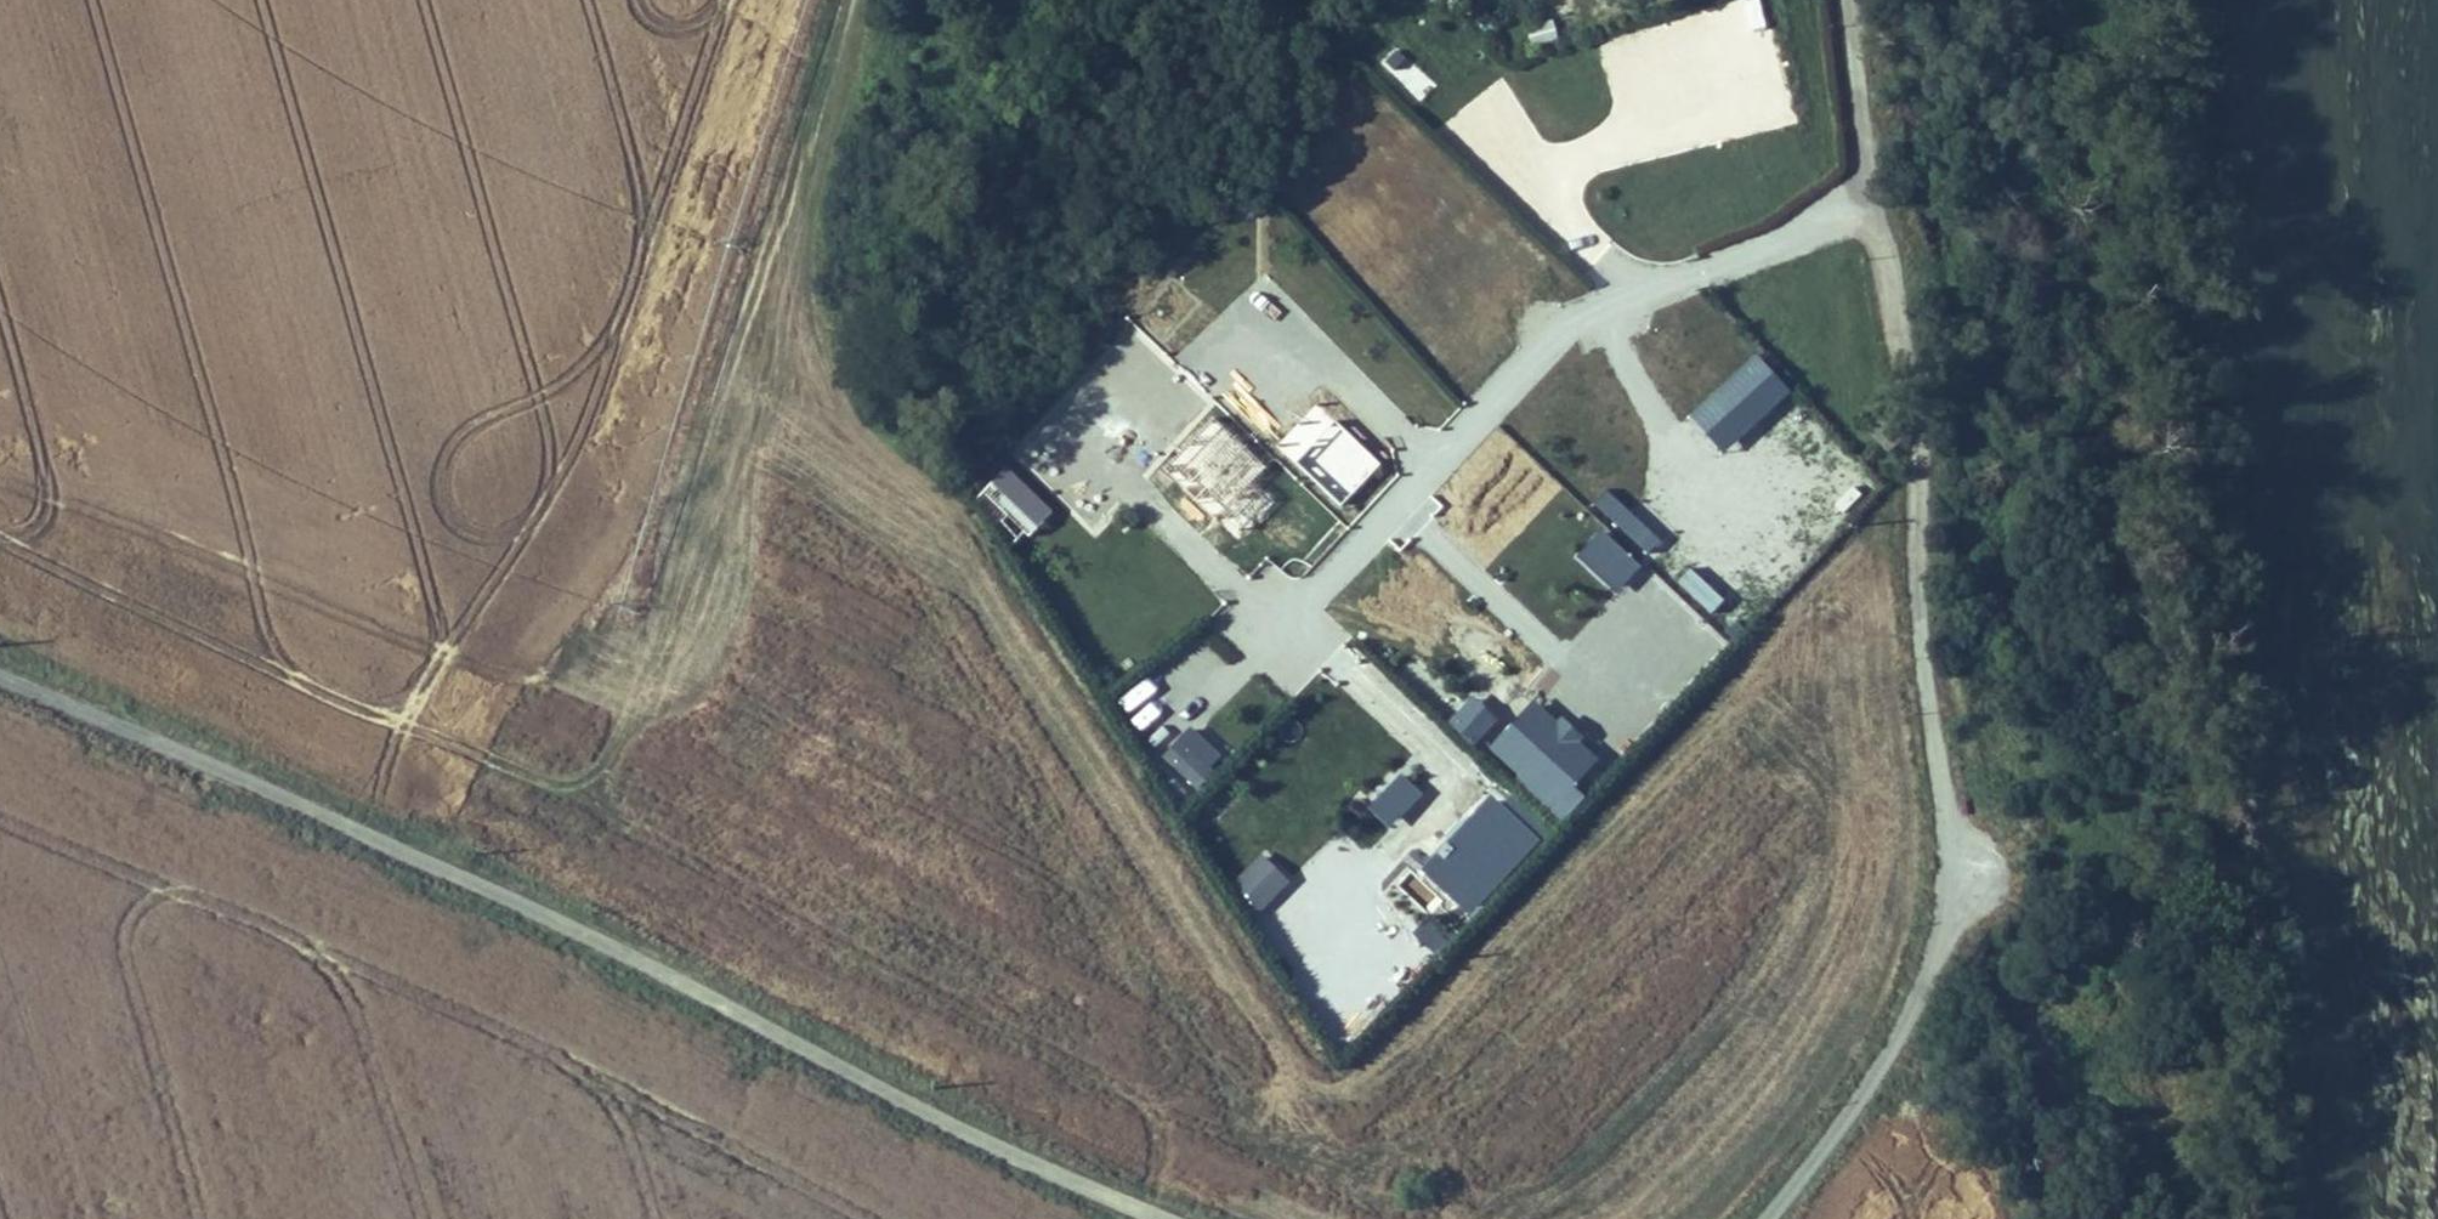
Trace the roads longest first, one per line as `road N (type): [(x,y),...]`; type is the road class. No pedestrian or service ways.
road 1 (unclassified): [(0,677),(223,768),(1009,1149),(1174,1218)]
road 2 (unclassified): [(1769,1218),(1880,1071),(1930,967),(1947,899),(1950,808),(1918,597),(1919,449),(1848,0)]

